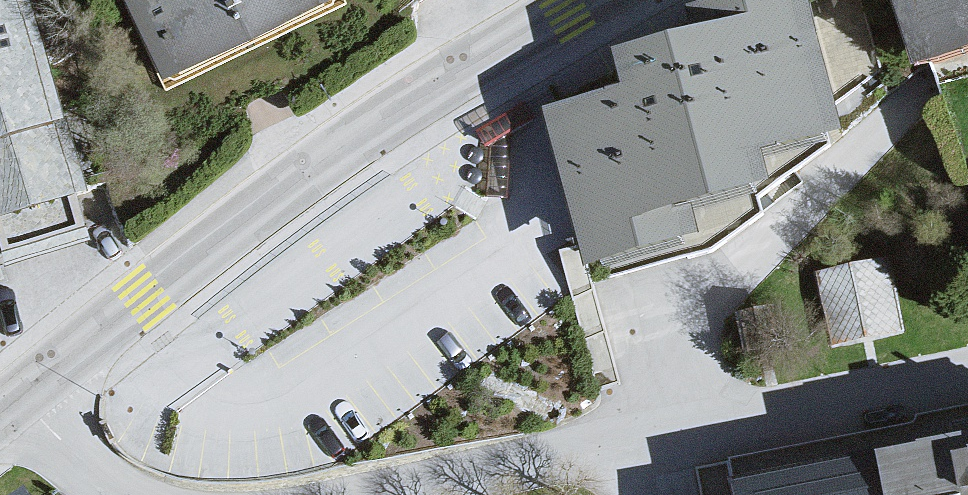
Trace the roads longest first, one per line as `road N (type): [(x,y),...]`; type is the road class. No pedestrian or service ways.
road 1 (tertiary): [(24,393),(325,155),(575,0)]
road 2 (residential): [(541,494),(613,481),(713,423)]
road 3 (residential): [(24,393),(59,439),(121,494)]

